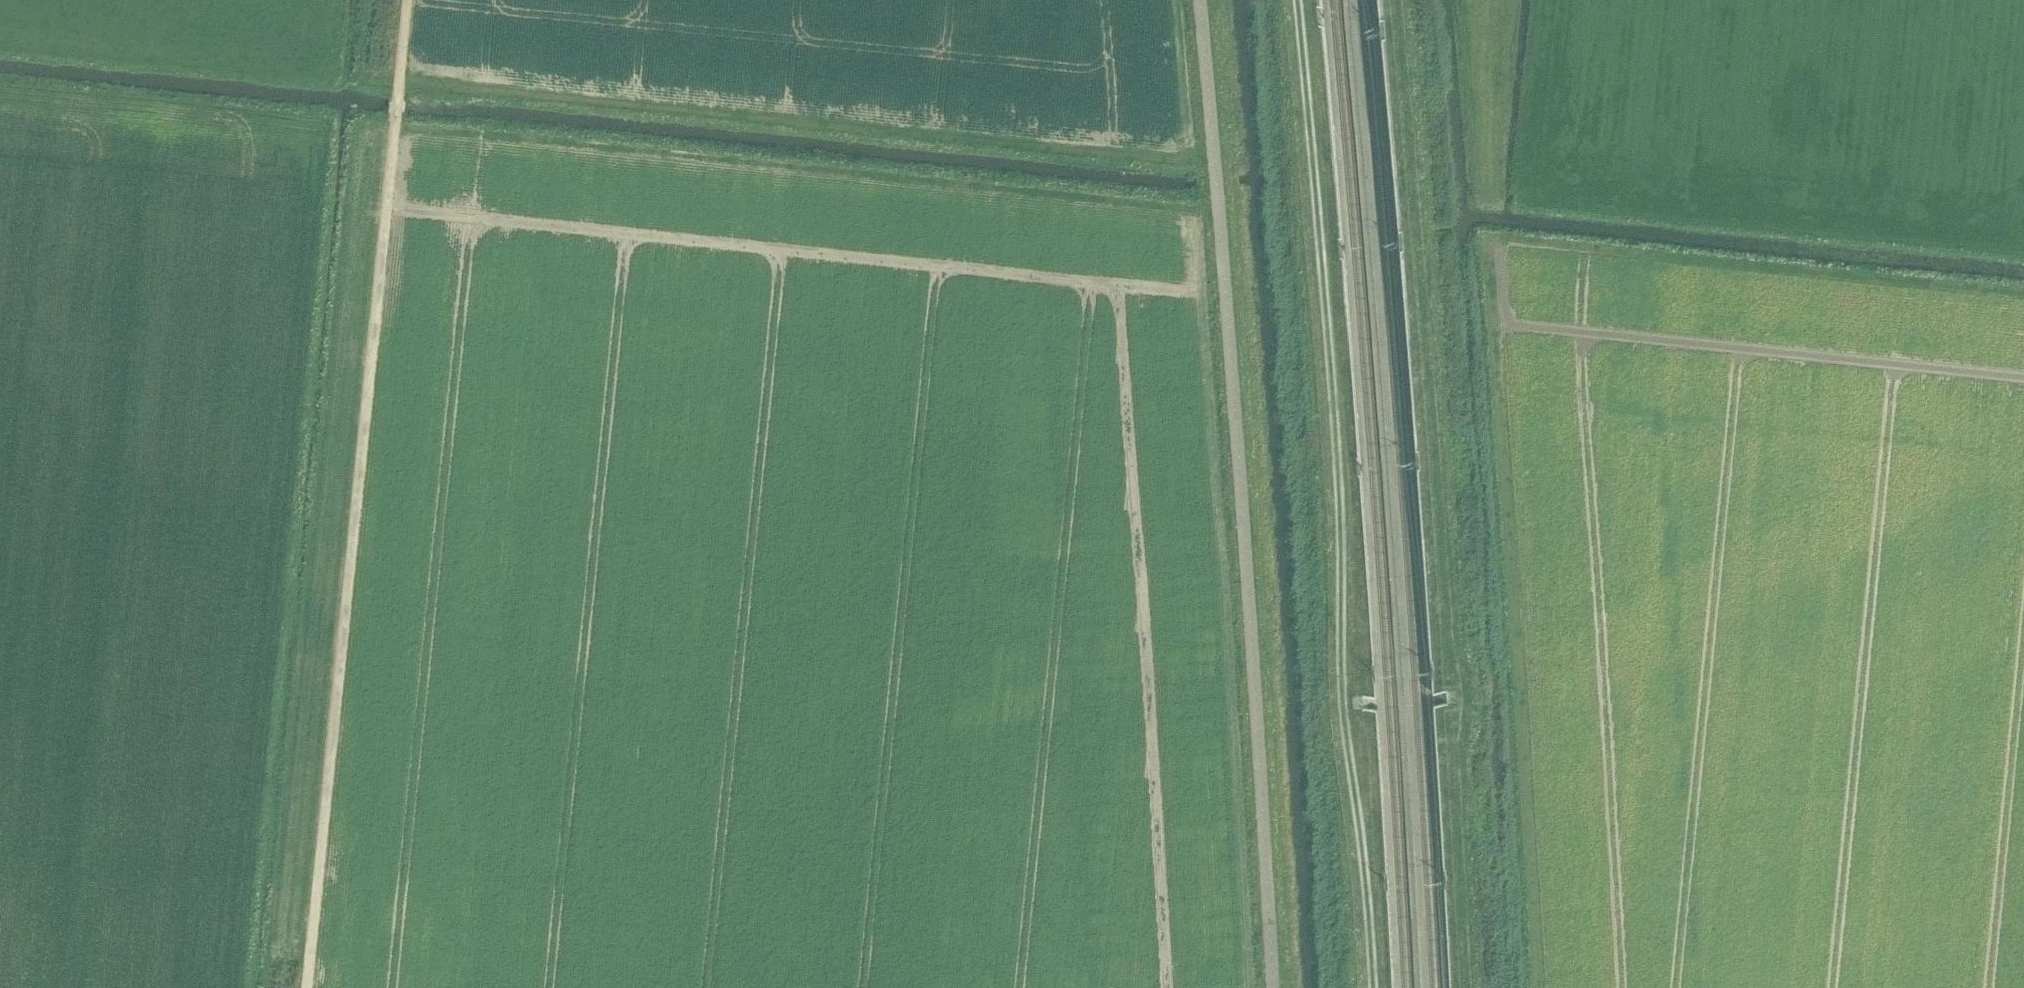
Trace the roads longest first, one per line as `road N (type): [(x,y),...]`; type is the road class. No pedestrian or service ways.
road 1 (track): [(1468,987),(1456,741),(1465,688),(1451,636),(1398,0)]
road 2 (track): [(1296,0),(1336,474),(1342,697),(1371,987)]

